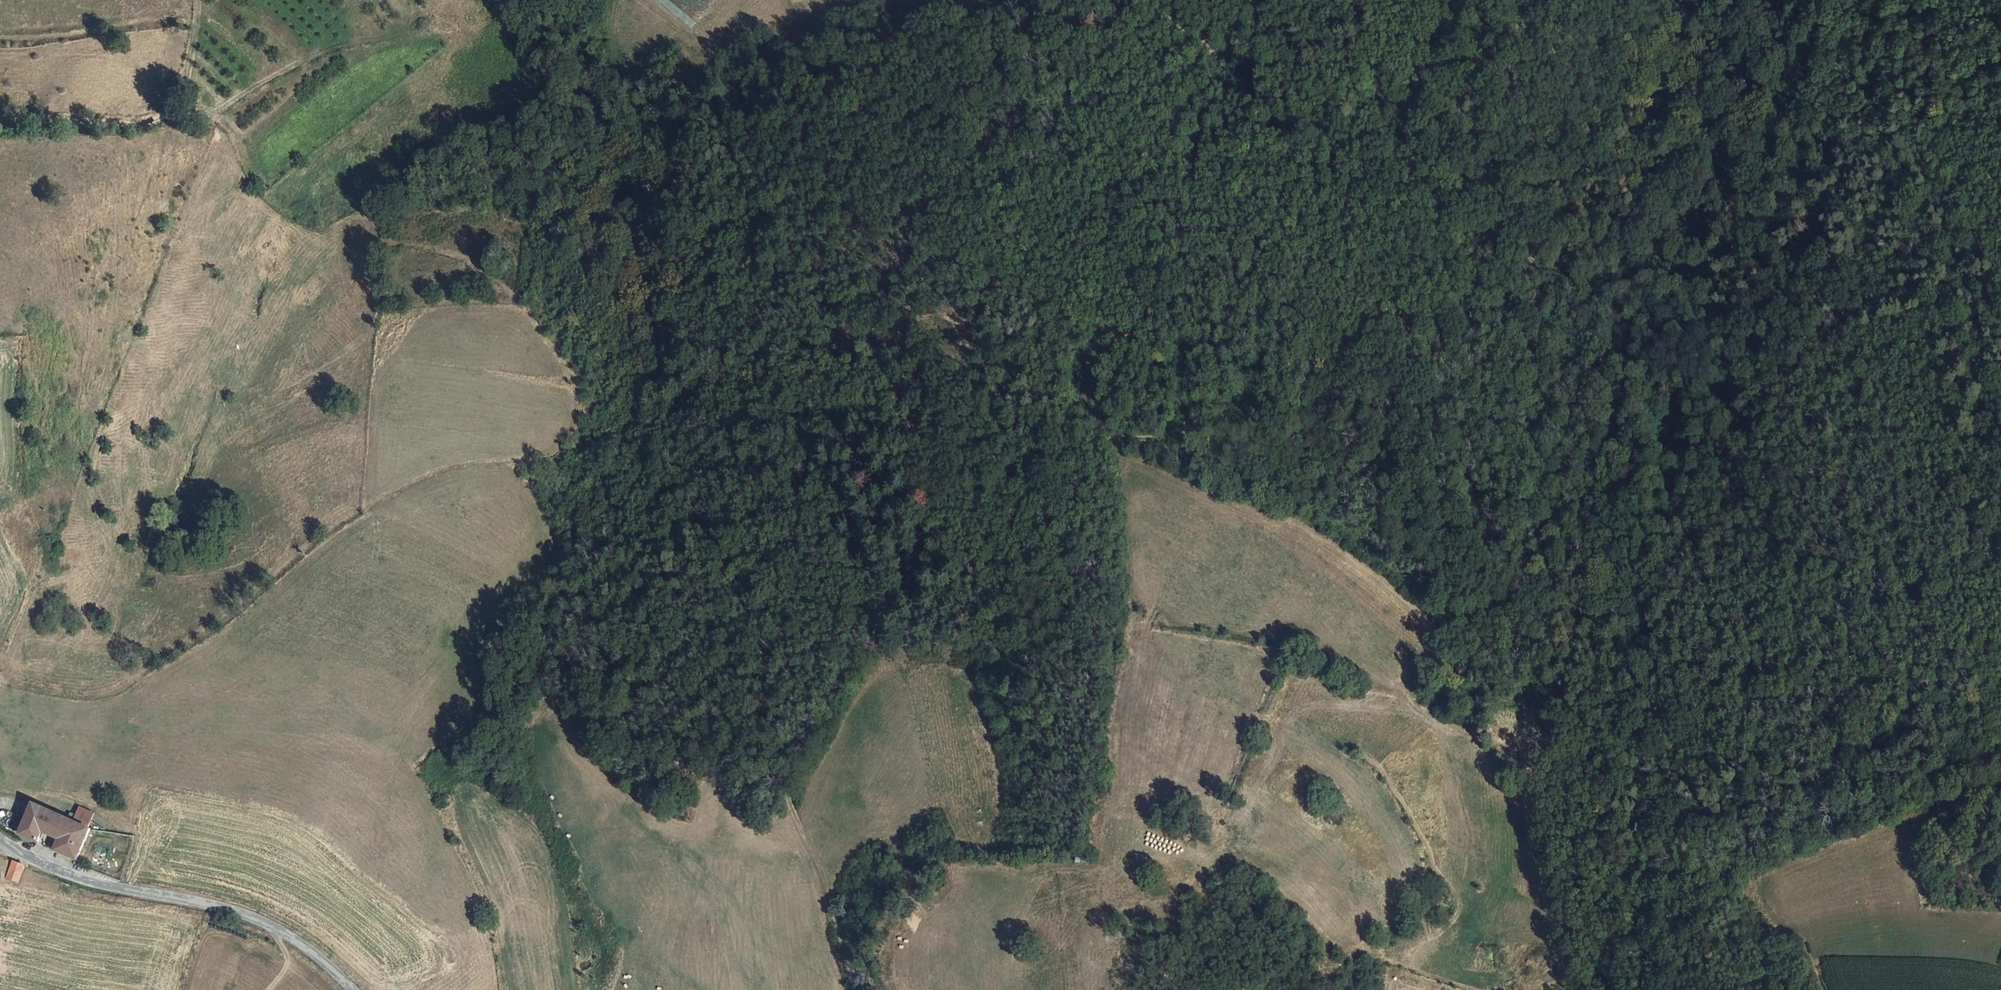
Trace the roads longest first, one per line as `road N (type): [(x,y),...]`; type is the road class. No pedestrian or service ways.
road 1 (track): [(1151,0),(1208,44),(1397,107),(1472,177),(1559,310),(1598,344),(1657,370),(1708,375),(1802,352),(1905,265),(2000,226)]
road 2 (unclassified): [(0,838),(52,870),(239,913),(298,942),(349,989)]

